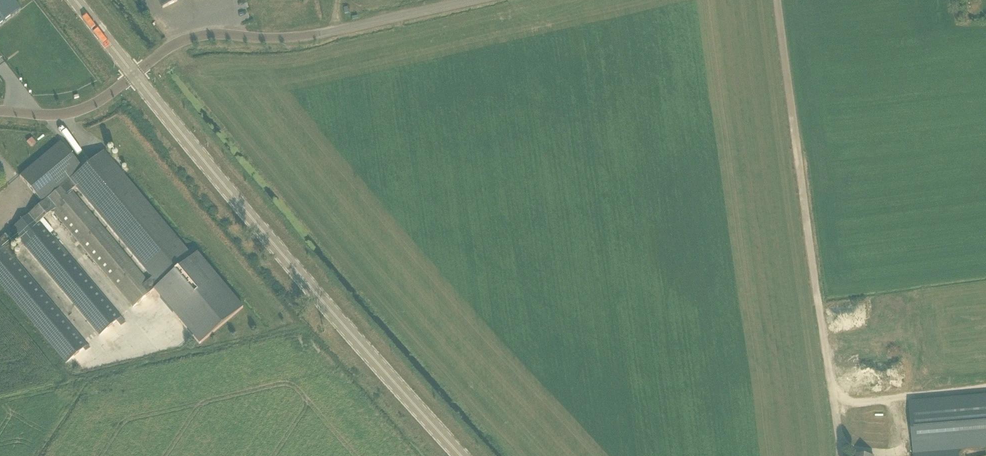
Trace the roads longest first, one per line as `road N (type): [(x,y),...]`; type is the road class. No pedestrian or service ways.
road 1 (primary): [(136,75),(463,455)]
road 2 (unclassified): [(828,393),(775,0)]
road 3 (unclassified): [(136,75),(209,36),(317,35),(464,0)]
road 4 (unclassified): [(136,75),(63,114),(0,113)]

